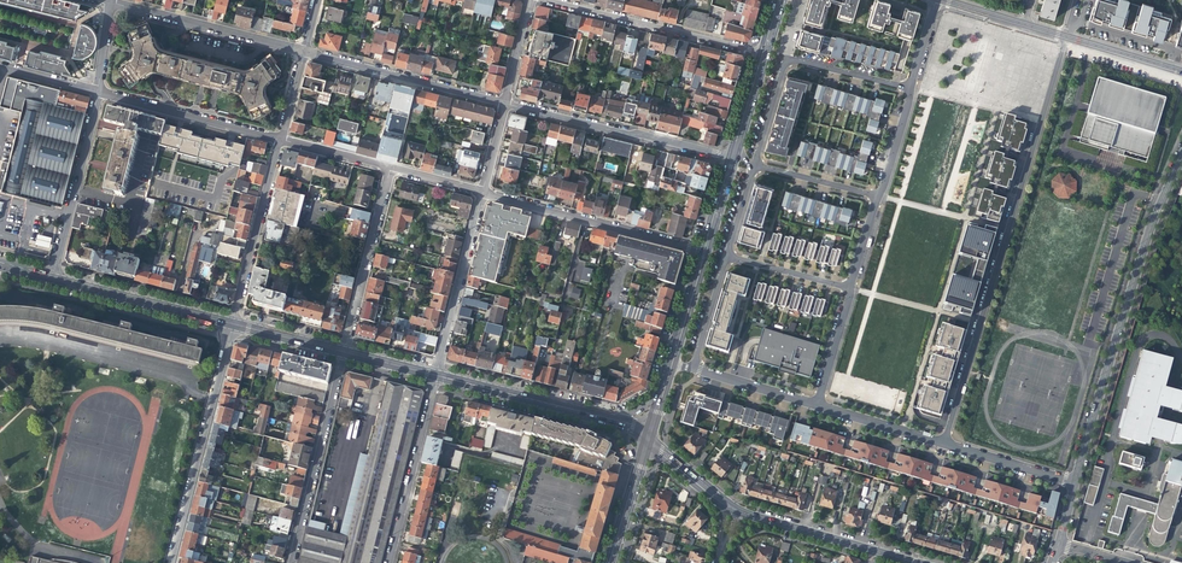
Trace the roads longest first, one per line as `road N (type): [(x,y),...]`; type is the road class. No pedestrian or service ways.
road 1 (residential): [(945,444),(1067,37)]
road 2 (residential): [(1181,154),(1152,218),(1076,483)]
road 3 (residential): [(169,562),(230,322)]
road 4 (residential): [(732,159),(505,101)]
road 5 (residential): [(482,192),(705,251)]
road 6 (residential): [(436,375),(626,423),(647,438)]
road 7 (residential): [(764,53),(553,0)]
road 8 (residential): [(291,562),(343,351)]
road 9 (residential): [(505,101),(302,49)]
road 10 (residential): [(302,49),(111,0)]
road 11 (residential): [(730,508),(919,562)]
road 12 (residential): [(436,375),(388,562)]
road 13 (residential): [(52,277),(98,92)]
road 14 (residential): [(230,322),(278,139)]
road 15 (residential): [(436,375),(482,192)]
road 16 (residential): [(343,351),(388,168)]
road 17 (residential): [(98,92),(278,139)]
road 18 (residential): [(52,277),(230,322)]
road 19 (residential): [(945,444),(1076,483)]
road 20 (residential): [(816,405),(945,444)]
road 21 (residential): [(1067,37),(942,0)]
road 22 (residential): [(692,367),(816,405)]
road 23 (primary): [(647,438),(610,562)]
road 24 (residential): [(787,59),(911,89)]
road 25 (residential): [(756,165),(878,196)]
road 26 (residential): [(851,289),(729,259)]
road 27 (residential): [(851,289),(816,405)]
road 28 (residential): [(1181,71),(1067,37)]

